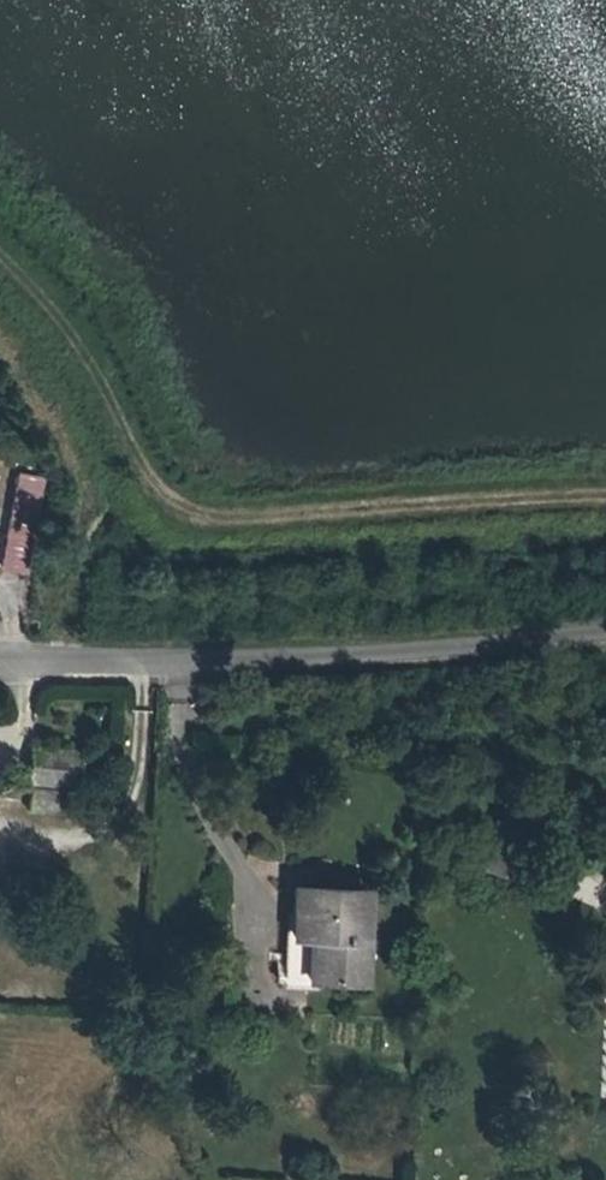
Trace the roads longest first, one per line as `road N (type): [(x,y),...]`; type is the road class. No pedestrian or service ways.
road 1 (track): [(0,255),(85,352),(156,486),(187,507),(213,516),(605,496)]
road 2 (unclassified): [(605,634),(509,646),(0,652)]

